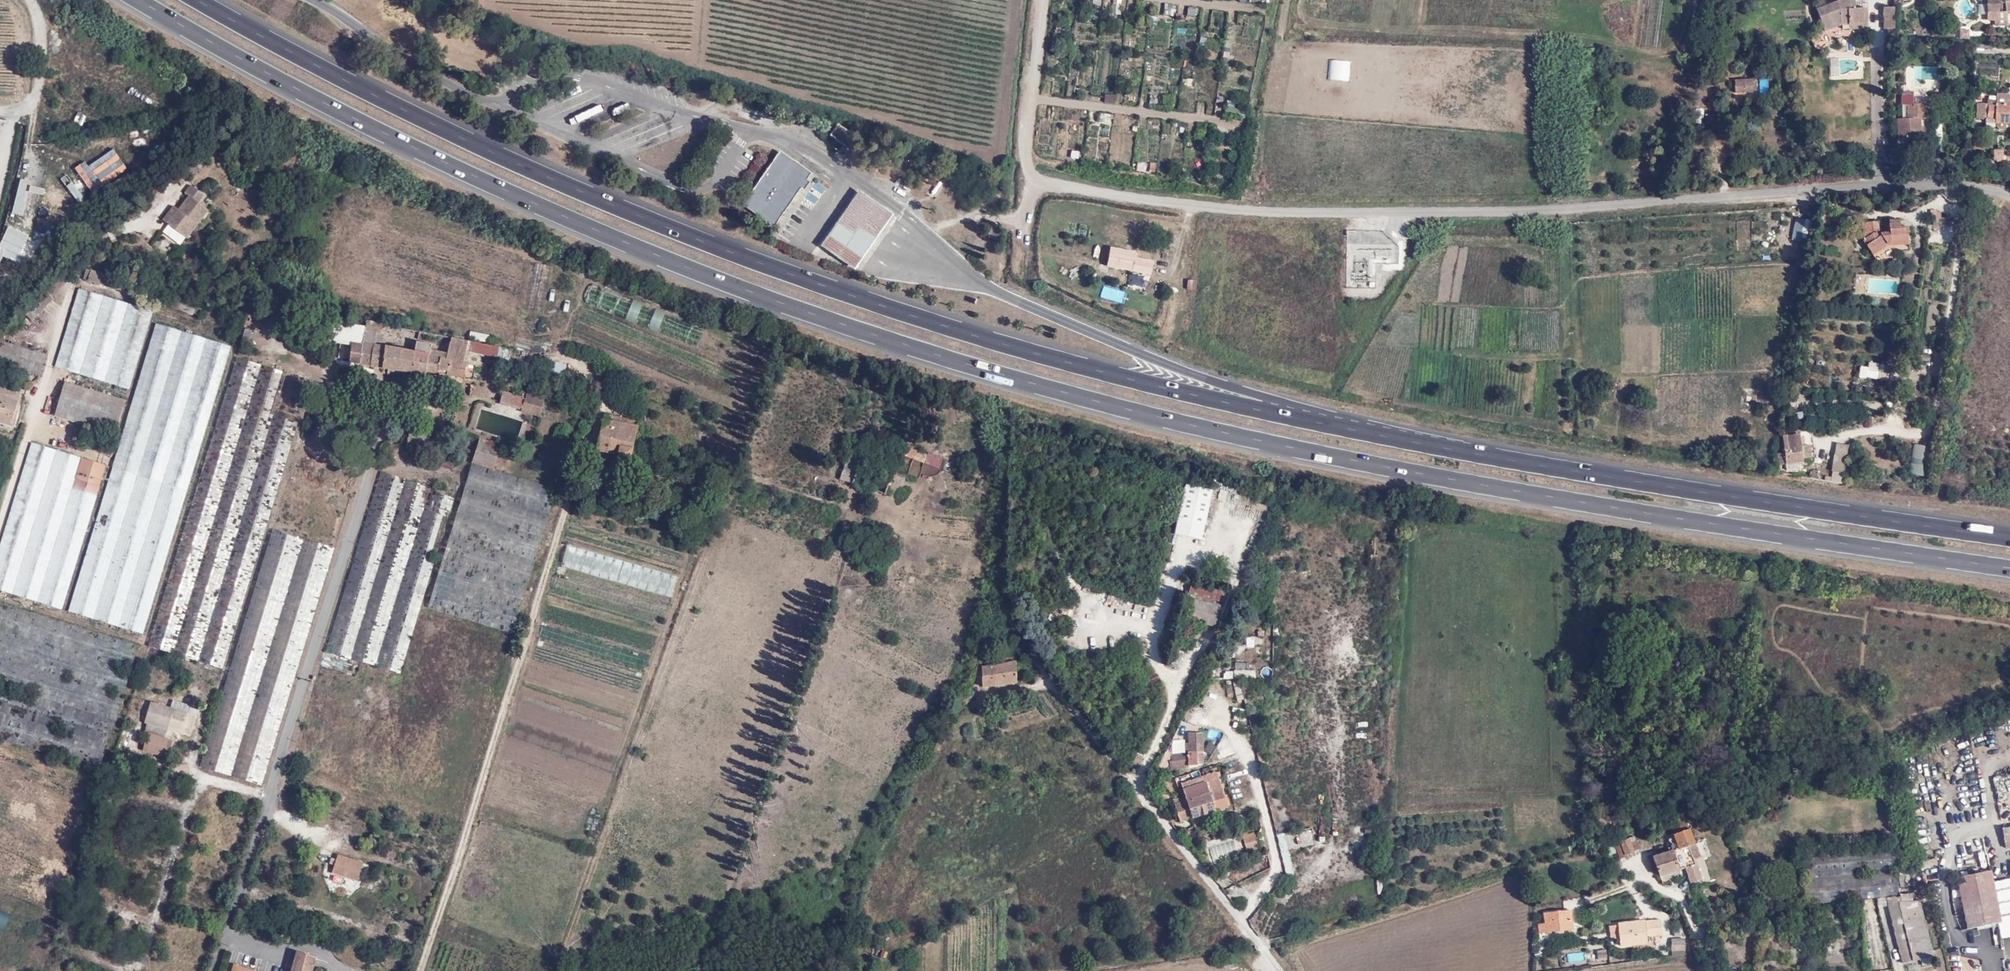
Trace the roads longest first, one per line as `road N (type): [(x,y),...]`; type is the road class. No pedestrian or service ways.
road 1 (motorway): [(141,0),(485,179),(765,296),(919,348),(1340,457),(2009,568)]
road 2 (motorway): [(1466,449),(1136,381),(769,266),(498,153),(199,0)]
road 3 (residential): [(2009,194),(1889,185),(1583,208),(1264,210),(1041,183)]
road 4 (track): [(558,970),(694,576),(746,477),(697,451),(628,394),(603,390)]
road 5 (motorway): [(2009,537),(1466,449)]
road 6 (motorway): [(1466,449),(1166,364),(990,291)]
road 7 (track): [(1046,681),(982,696),(923,810),(858,970)]
road 8 (motorway): [(518,109),(413,66),(315,0)]
road 9 (track): [(240,888),(431,941)]
road 10 (residential): [(1044,0),(1027,165),(1041,183)]
road 11 (track): [(746,477),(854,506),(880,500),(903,469)]
road 12 (track): [(73,279),(230,340)]
road 13 (track): [(585,448),(605,405),(603,387),(566,356),(552,355)]
road 14 (track): [(529,254),(519,311),(558,332),(552,355)]

